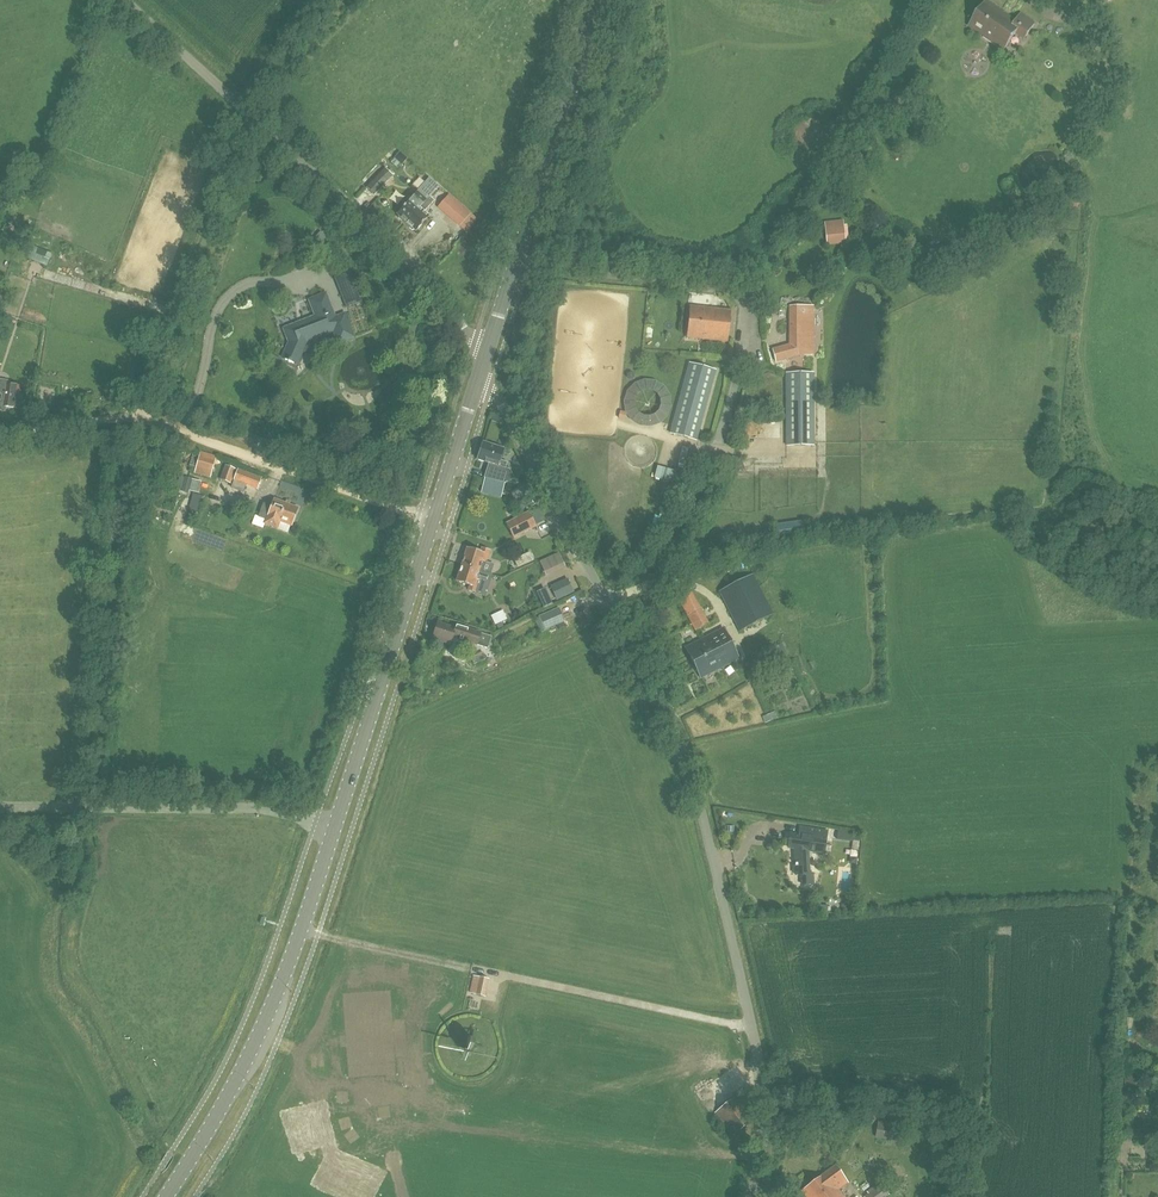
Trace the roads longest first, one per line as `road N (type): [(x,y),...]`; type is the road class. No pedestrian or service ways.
road 1 (tertiary): [(166,1196),(279,989),(483,363)]
road 2 (unclassified): [(750,1196),(765,1095),(695,792),(666,717),(483,363)]
road 3 (unclassified): [(483,363),(470,336),(406,260),(122,0)]
road 4 (track): [(0,434),(142,420),(422,515)]
road 5 (tertiary): [(483,363),(600,0)]
road 6 (track): [(248,113),(142,420)]

